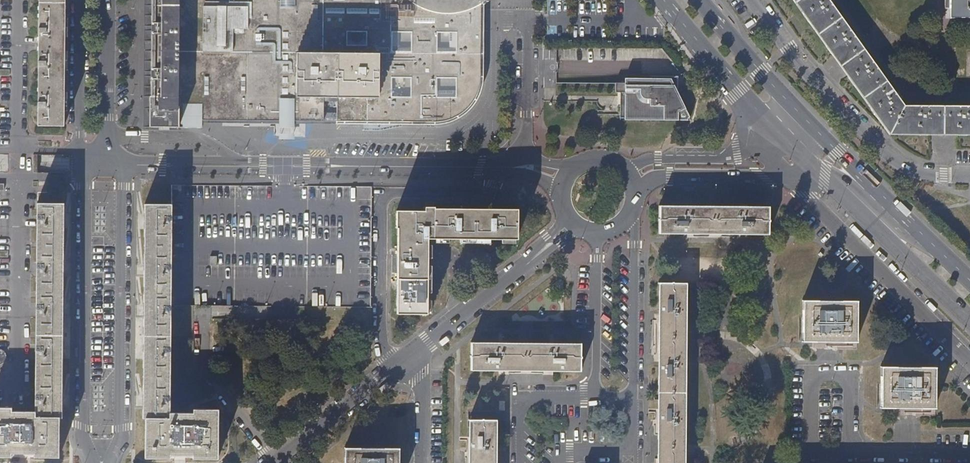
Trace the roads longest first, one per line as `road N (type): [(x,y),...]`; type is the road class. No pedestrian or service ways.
road 1 (residential): [(124,164),(526,167),(567,178)]
road 2 (tertiary): [(83,162),(85,439),(103,451)]
road 3 (tertiary): [(103,451),(119,440),(124,164)]
road 4 (residential): [(755,0),(887,152),(914,170),(969,177)]
road 5 (residential): [(785,174),(969,362)]
road 6 (residential): [(569,219),(409,353)]
road 7 (primary): [(825,179),(969,318)]
road 8 (primary): [(933,245),(801,115)]
road 9 (residential): [(634,397),(631,215)]
road 10 (residential): [(409,353),(268,462)]
road 11 (tertiary): [(124,164),(109,134),(108,0)]
road 12 (residential): [(596,233),(597,396)]
road 13 (tertiary): [(83,0),(83,162)]
road 14 (residential): [(635,201),(659,177),(785,174)]
road 15 (residential): [(933,245),(902,231),(810,156)]
road 16 (primary): [(664,0),(763,116)]
road 17 (primary): [(801,115),(701,0)]
road 18 (residential): [(848,454),(815,453),(815,379),(849,379)]
road 19 (residential): [(597,396),(524,397),(520,462)]
road 20 (residential): [(560,462),(571,454),(632,447),(634,397)]
road 21 (residential): [(969,457),(848,454)]

